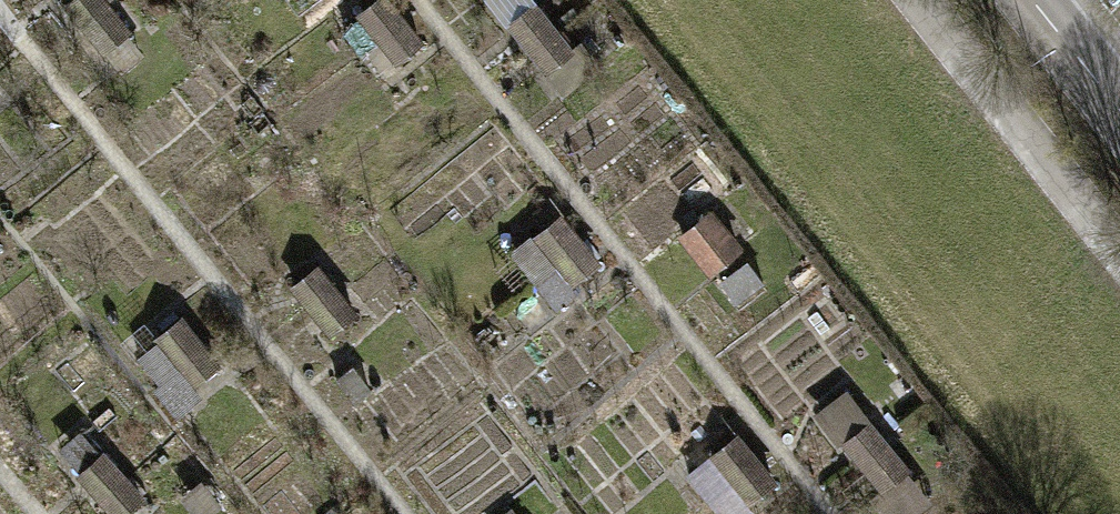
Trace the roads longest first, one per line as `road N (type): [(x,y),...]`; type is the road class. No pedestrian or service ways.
road 1 (tertiary): [(1030,0),(1119,112)]

